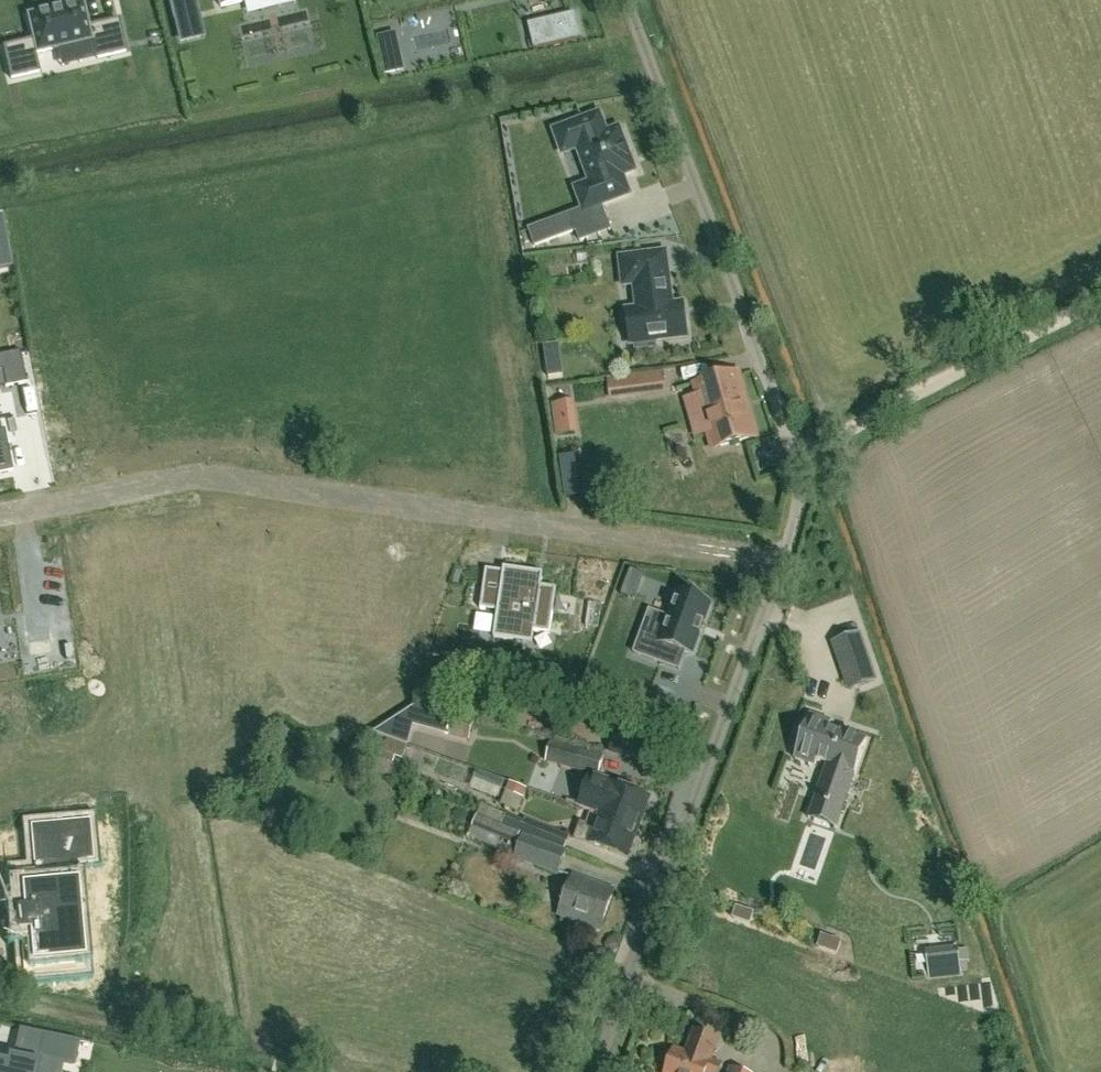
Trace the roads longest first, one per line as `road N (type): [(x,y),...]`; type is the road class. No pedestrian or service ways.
road 1 (residential): [(0,516),(204,475),(780,562)]
road 2 (unclassified): [(780,562),(806,490),(796,452),(628,0)]
road 3 (unclassified): [(596,1071),(780,562)]
road 4 (track): [(796,452),(1100,301)]

